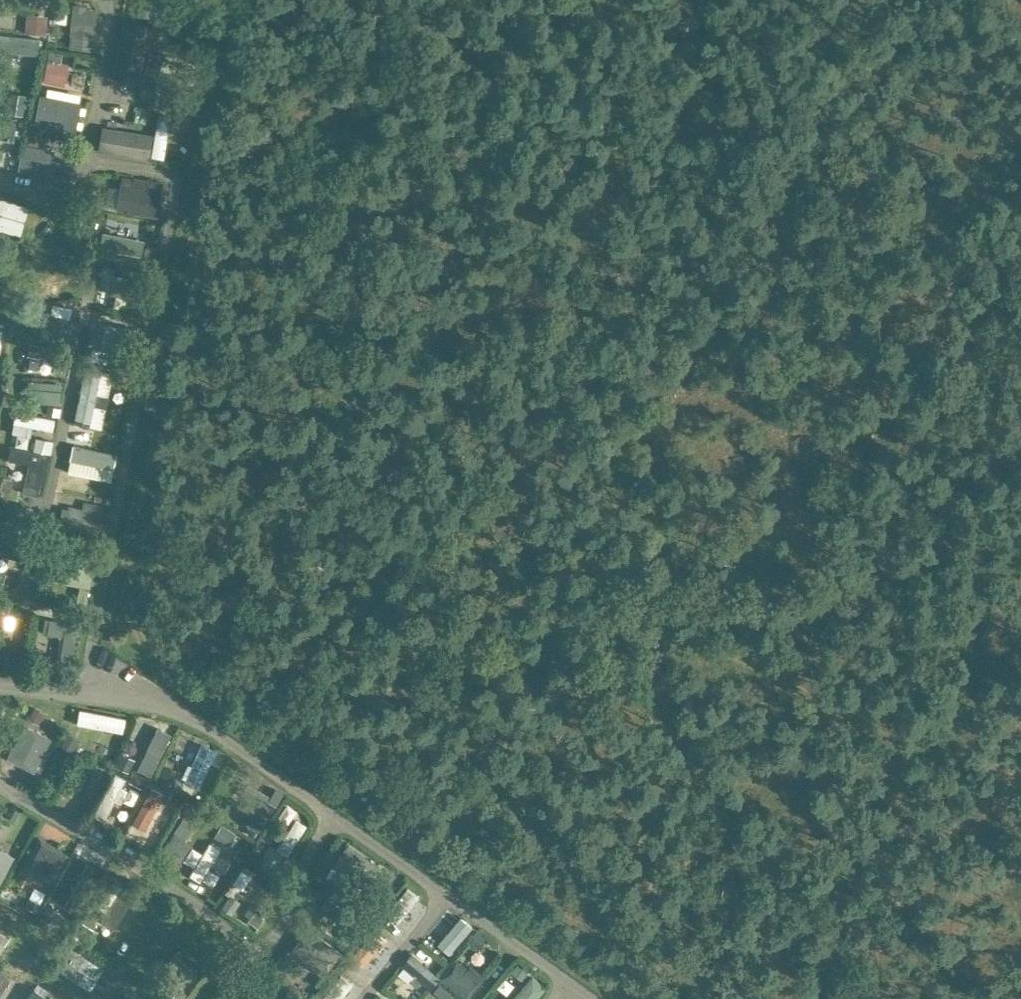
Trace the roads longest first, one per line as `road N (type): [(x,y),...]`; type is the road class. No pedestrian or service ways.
road 1 (track): [(227,0),(135,511),(126,594),(136,628),(166,672),(192,692),(618,998)]
road 2 (track): [(85,695),(178,190),(172,176),(87,165)]

